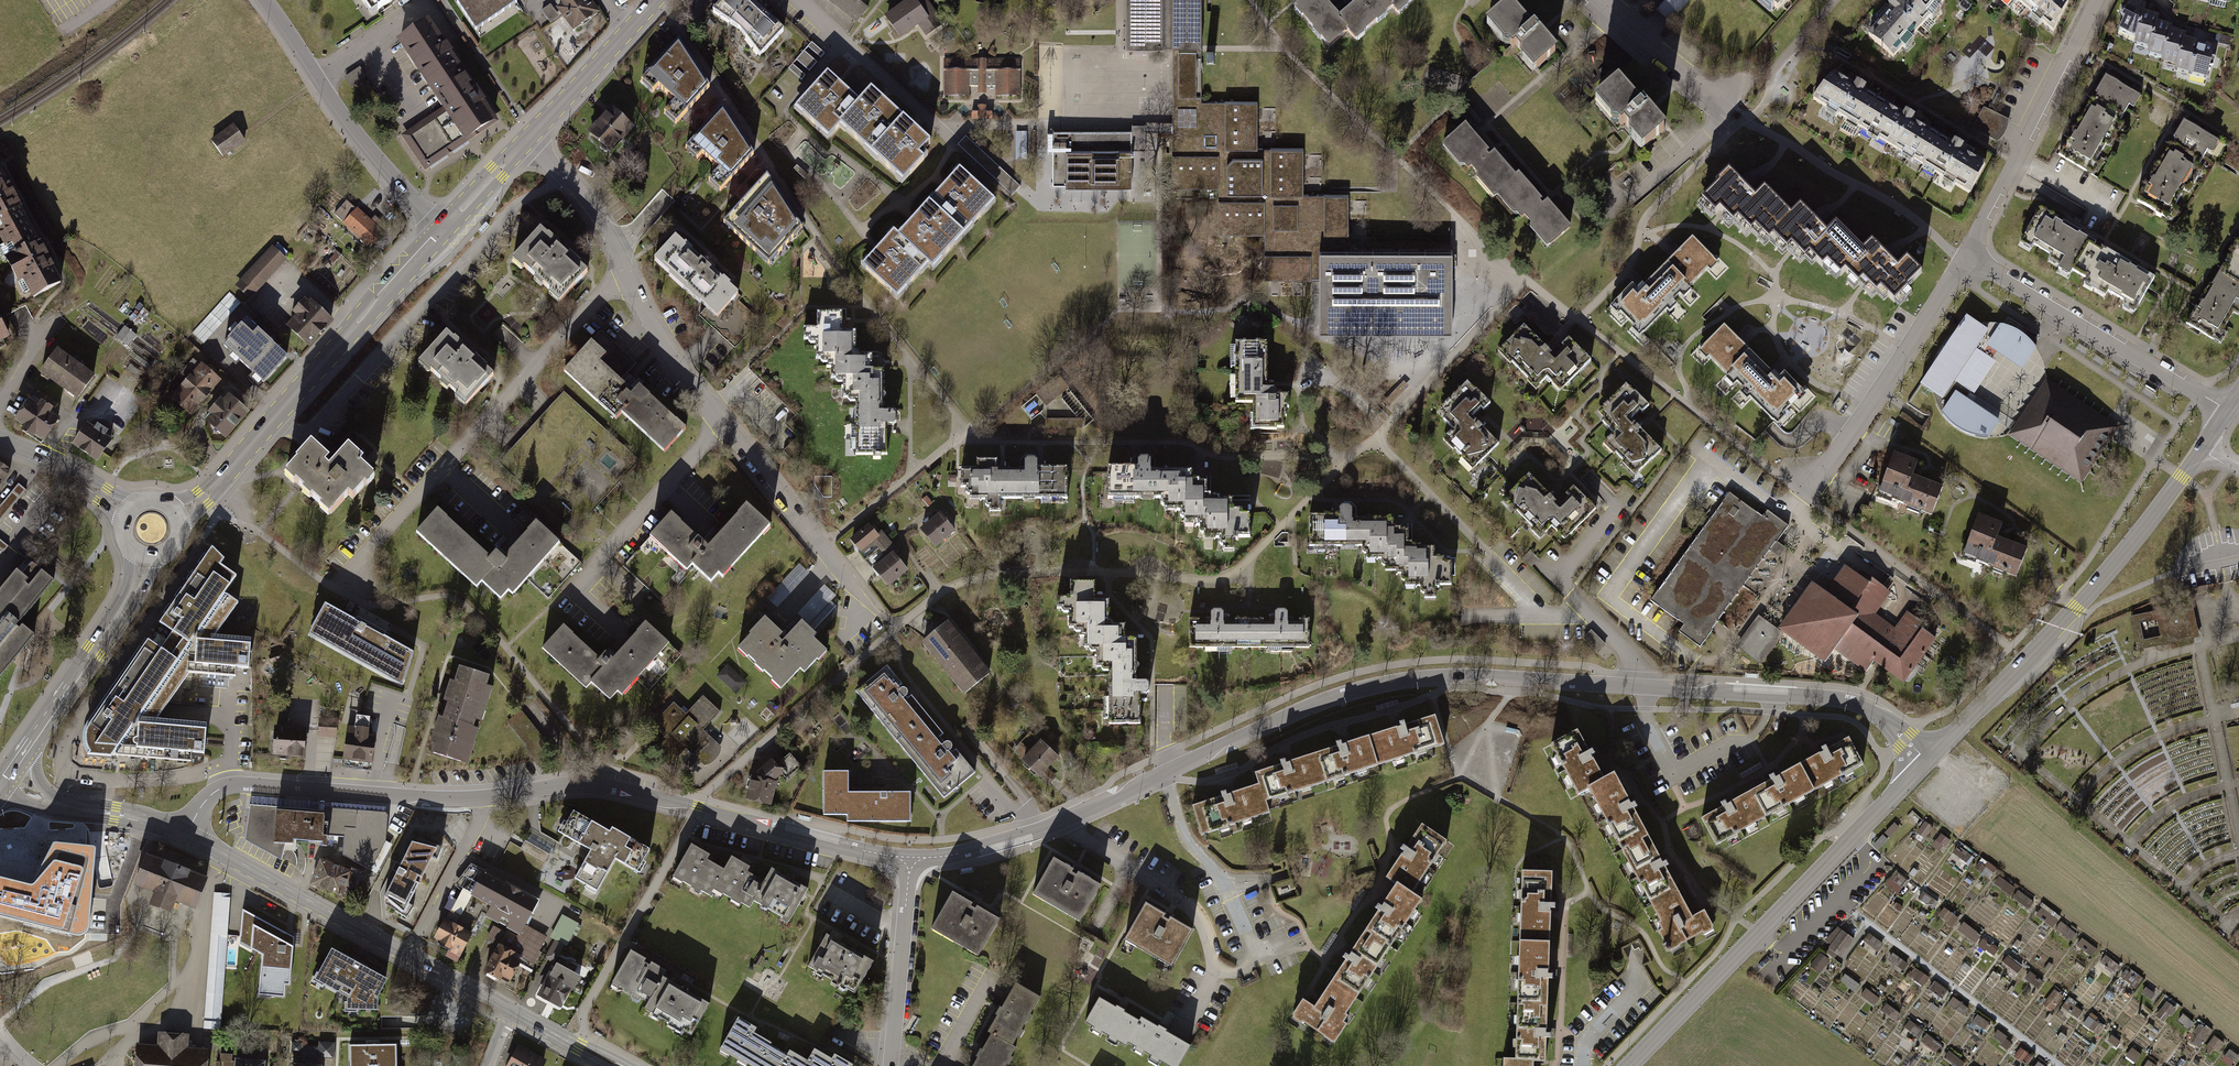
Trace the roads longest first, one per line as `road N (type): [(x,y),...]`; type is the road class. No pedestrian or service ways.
road 1 (residential): [(910,858),(1040,831),(1326,700),(1424,681),(1830,698),(1873,712),(1927,760)]
road 2 (residential): [(526,140),(590,210),(693,387),(868,604)]
road 3 (track): [(2238,917),(2230,925),(2018,753),(2069,704),(2128,669),(2238,637)]
road 4 (residential): [(491,798),(613,789),(910,858)]
road 5 (tertiary): [(1629,1065),(1927,760)]
road 6 (tertiary): [(1927,760),(2103,576),(2200,449)]
road 7 (secondary): [(177,515),(218,484),(440,233)]
road 8 (residential): [(185,834),(205,802),(234,786),(491,798)]
road 9 (residential): [(2228,410),(1964,257)]
road 10 (residential): [(259,0),(440,233)]
road 11 (residential): [(799,0),(1012,196)]
road 12 (residential): [(2097,0),(1964,257)]
road 13 (residential): [(1964,257),(1804,498)]
road 14 (track): [(1838,903),(2057,1065)]
road 15 (secondary): [(6,778),(127,602),(144,559)]
road 16 (tertiary): [(407,953),(185,834)]
road 17 (residential): [(888,1065),(910,858)]
road 18 (track): [(2198,647),(2238,836)]
road 19 (secondary): [(526,140),(656,0)]
road 20 (tertiary): [(185,834),(62,807),(6,778)]
road 21 (track): [(2238,714),(2136,748),(2077,800)]
road 22 (residential): [(407,953),(491,798)]
road 23 (residential): [(1601,0),(1725,101)]
road 24 (residential): [(124,513),(68,471),(0,442)]
road 25 (secondary): [(440,233),(526,140)]
road 26 (track): [(2130,843),(2171,806),(2238,783)]

